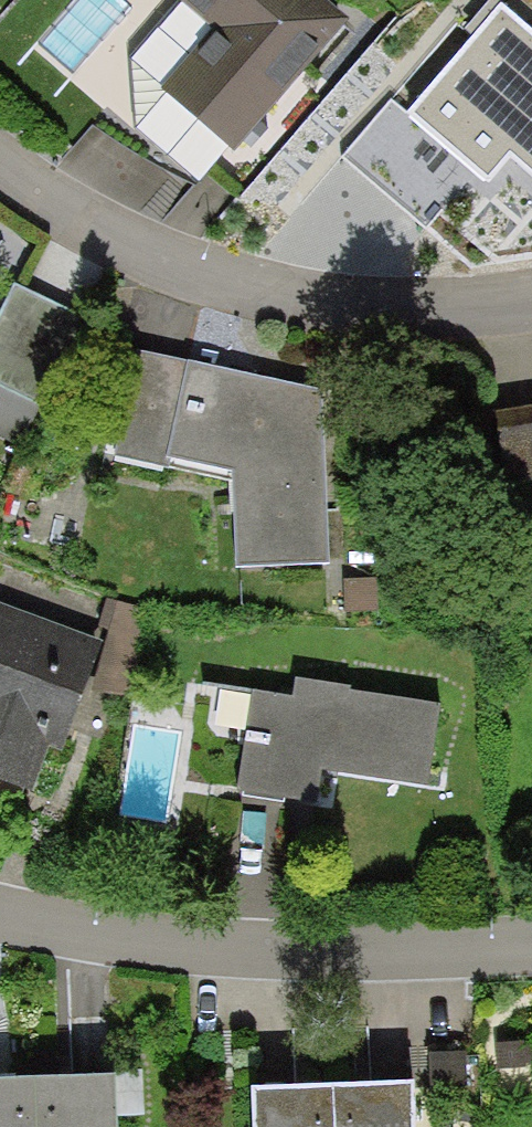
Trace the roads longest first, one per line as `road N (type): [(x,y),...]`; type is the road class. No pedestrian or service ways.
road 1 (residential): [(531,303),(430,316),(237,287),(45,195),(0,158)]
road 2 (residential): [(531,949),(380,959),(121,941),(0,915)]

